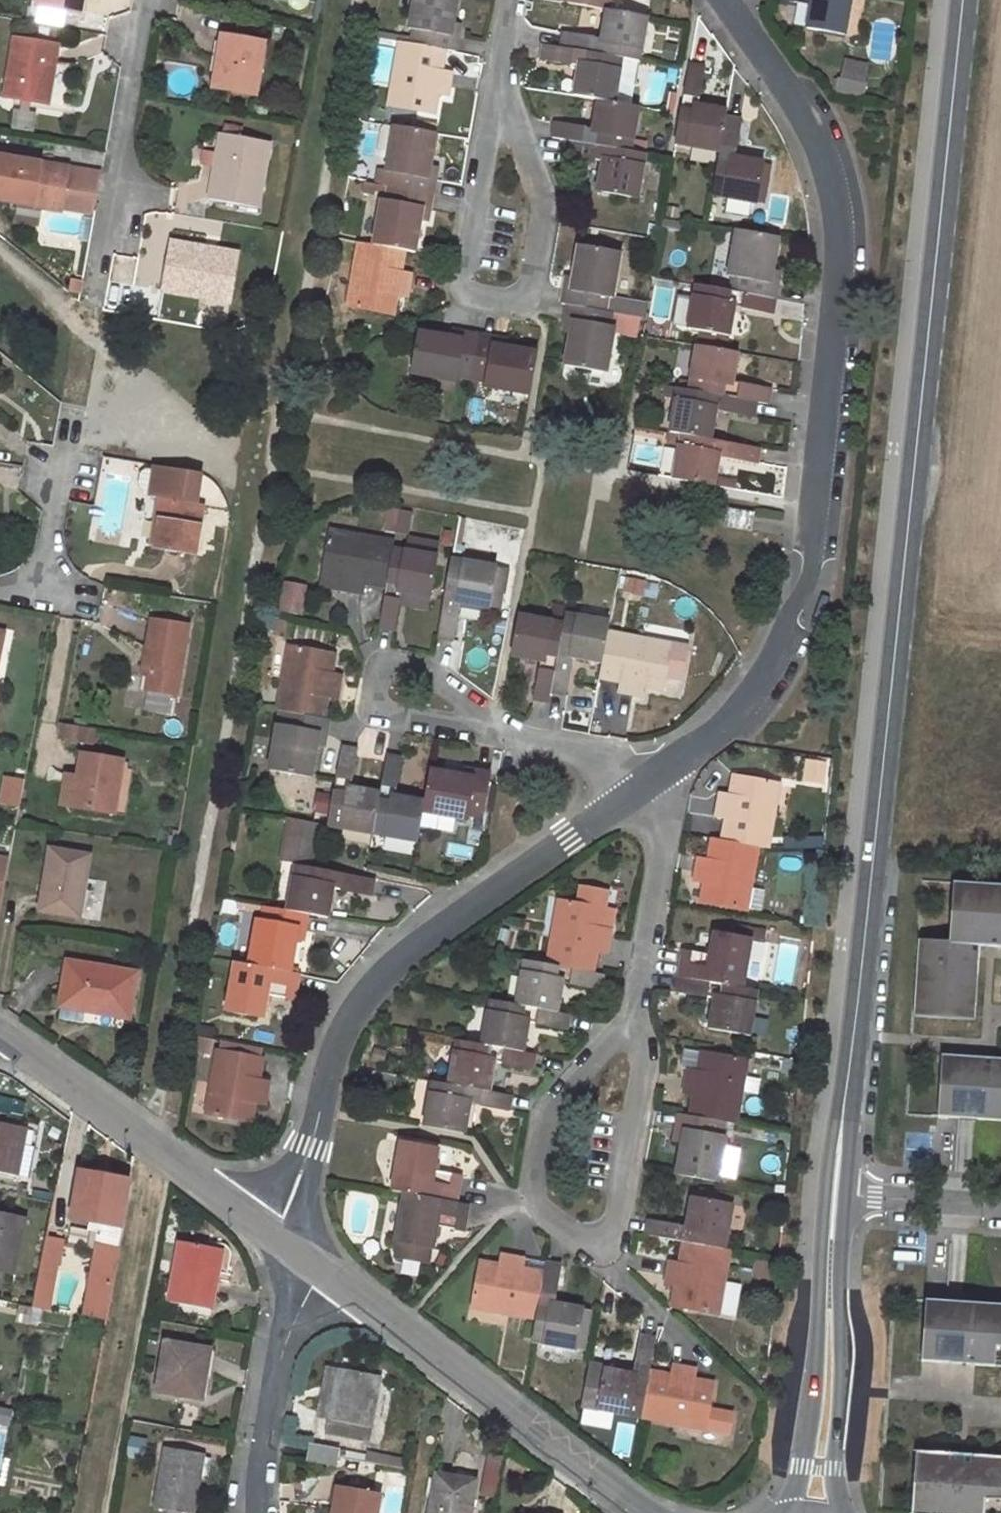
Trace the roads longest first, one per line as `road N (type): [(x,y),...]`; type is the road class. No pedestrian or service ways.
road 1 (secondary): [(839,1152),(963,0)]
road 2 (residential): [(731,0),(831,177),(841,243),(815,546),(808,584),(785,620),(772,670),(723,725),(660,770)]
road 3 (residential): [(634,788),(388,964),(336,1035),(311,1146),(282,1219),(298,1251)]
road 4 (residential): [(632,1022),(549,1102),(532,1194),(564,1227),(610,1251),(644,1059)]
road 5 (residential): [(651,1512),(298,1251)]
road 6 (residential): [(499,83),(458,288),(525,302),(545,200)]
road 7 (residential): [(298,1251),(0,1035)]
road 8 (secondary): [(839,1152),(798,1466),(777,1512)]
road 9 (residential): [(145,0),(88,329)]
road 10 (secondary): [(852,1512),(833,1468),(843,1388),(838,1197)]
road 11 (residential): [(0,585),(40,591),(88,329)]
road 12 (residential): [(298,1251),(312,1287),(287,1340),(258,1456),(256,1512)]
road 13 (residential): [(632,1022),(670,787),(660,770)]
road 14 (residential): [(493,729),(369,709),(377,662),(434,672)]
road 15 (residential): [(1000,1208),(838,1197)]
road 16 (residential): [(634,788),(613,756),(493,729)]
road 17 (residential): [(545,200),(499,83)]

